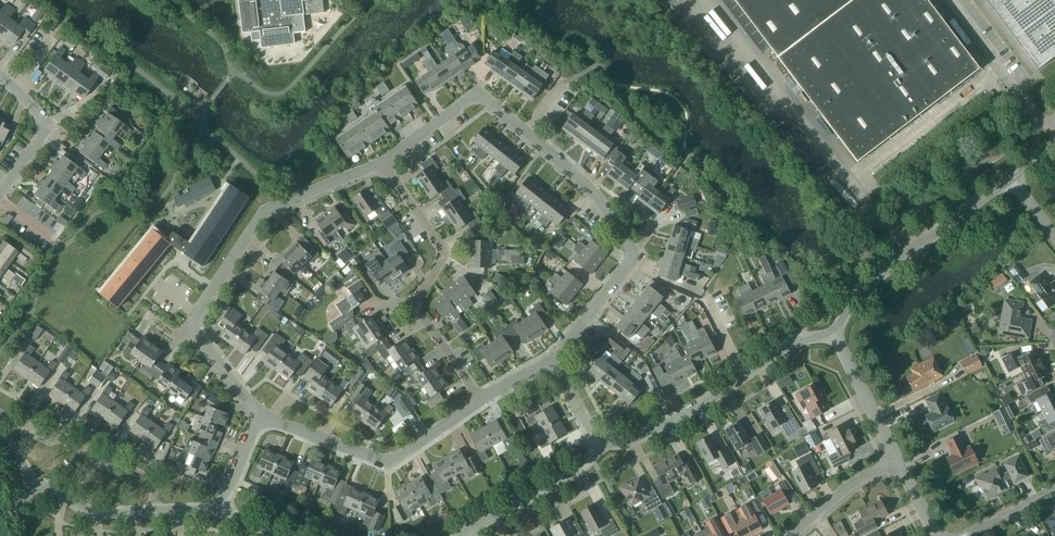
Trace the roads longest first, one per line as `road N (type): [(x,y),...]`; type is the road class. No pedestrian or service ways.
road 1 (residential): [(553,361),(637,255),(582,178),(478,90),(384,162)]
road 2 (residential): [(384,162),(282,199),(260,217),(190,323),(259,415)]
road 3 (residential): [(481,400),(416,302),(445,254),(384,162)]
road 4 (tertiary): [(597,445),(633,441),(796,339),(834,335)]
road 5 (residential): [(259,415),(389,464),(481,400)]
road 6 (tertiary): [(834,335),(870,282),(975,201),(1014,184)]
road 7 (residential): [(155,511),(146,476),(0,415)]
road 8 (tertiary): [(458,535),(582,468),(597,445)]
road 9 (residential): [(0,192),(44,125),(0,73)]
road 10 (residential): [(899,461),(834,335)]
road 11 (residential): [(790,535),(855,481),(899,461)]
road 12 (tertiary): [(34,483),(86,510),(155,511)]

